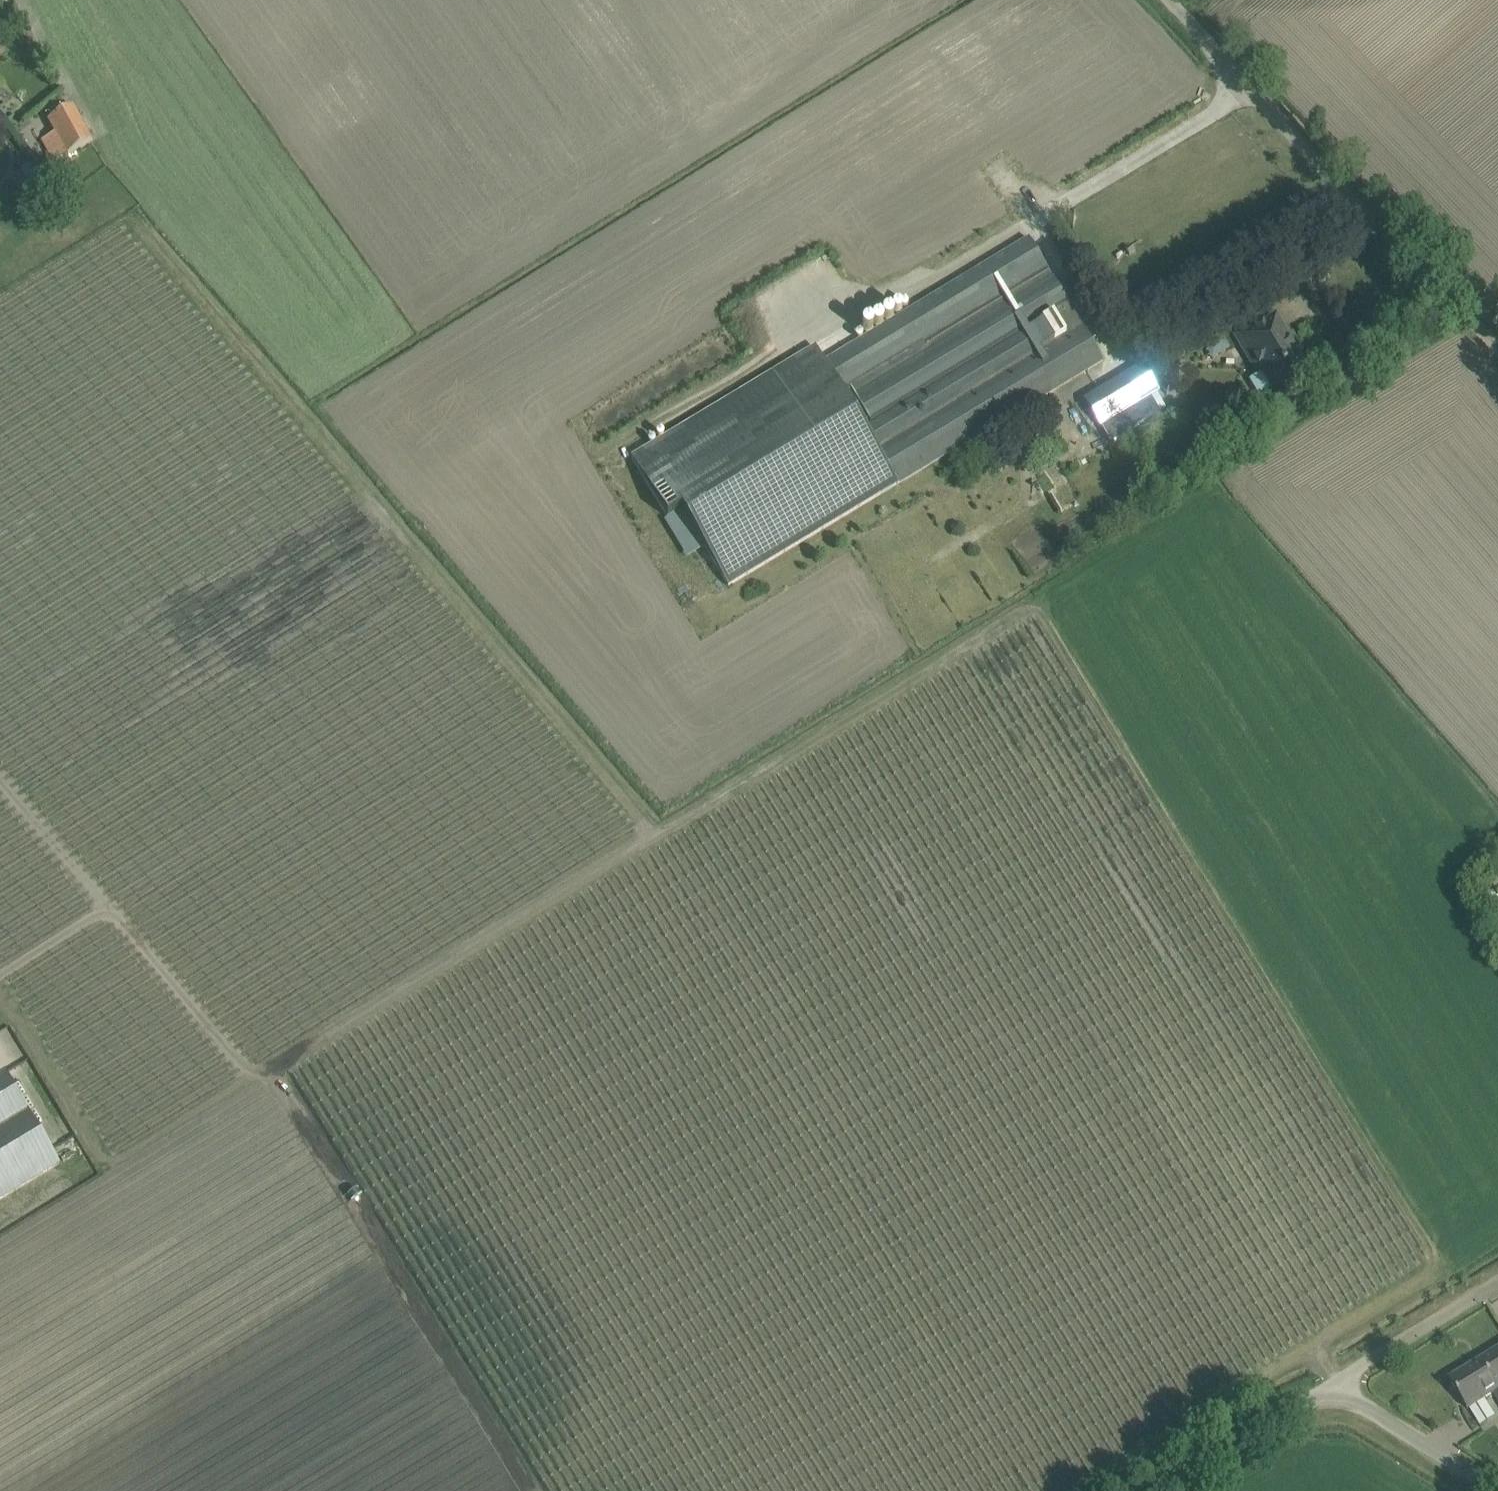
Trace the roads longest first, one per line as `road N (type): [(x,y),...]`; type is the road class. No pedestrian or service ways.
road 1 (unclassified): [(1464,313),(1168,0)]
road 2 (unclassified): [(1170,1490),(1330,1386),(1497,1488)]
road 3 (track): [(1330,1386),(1497,1280)]

